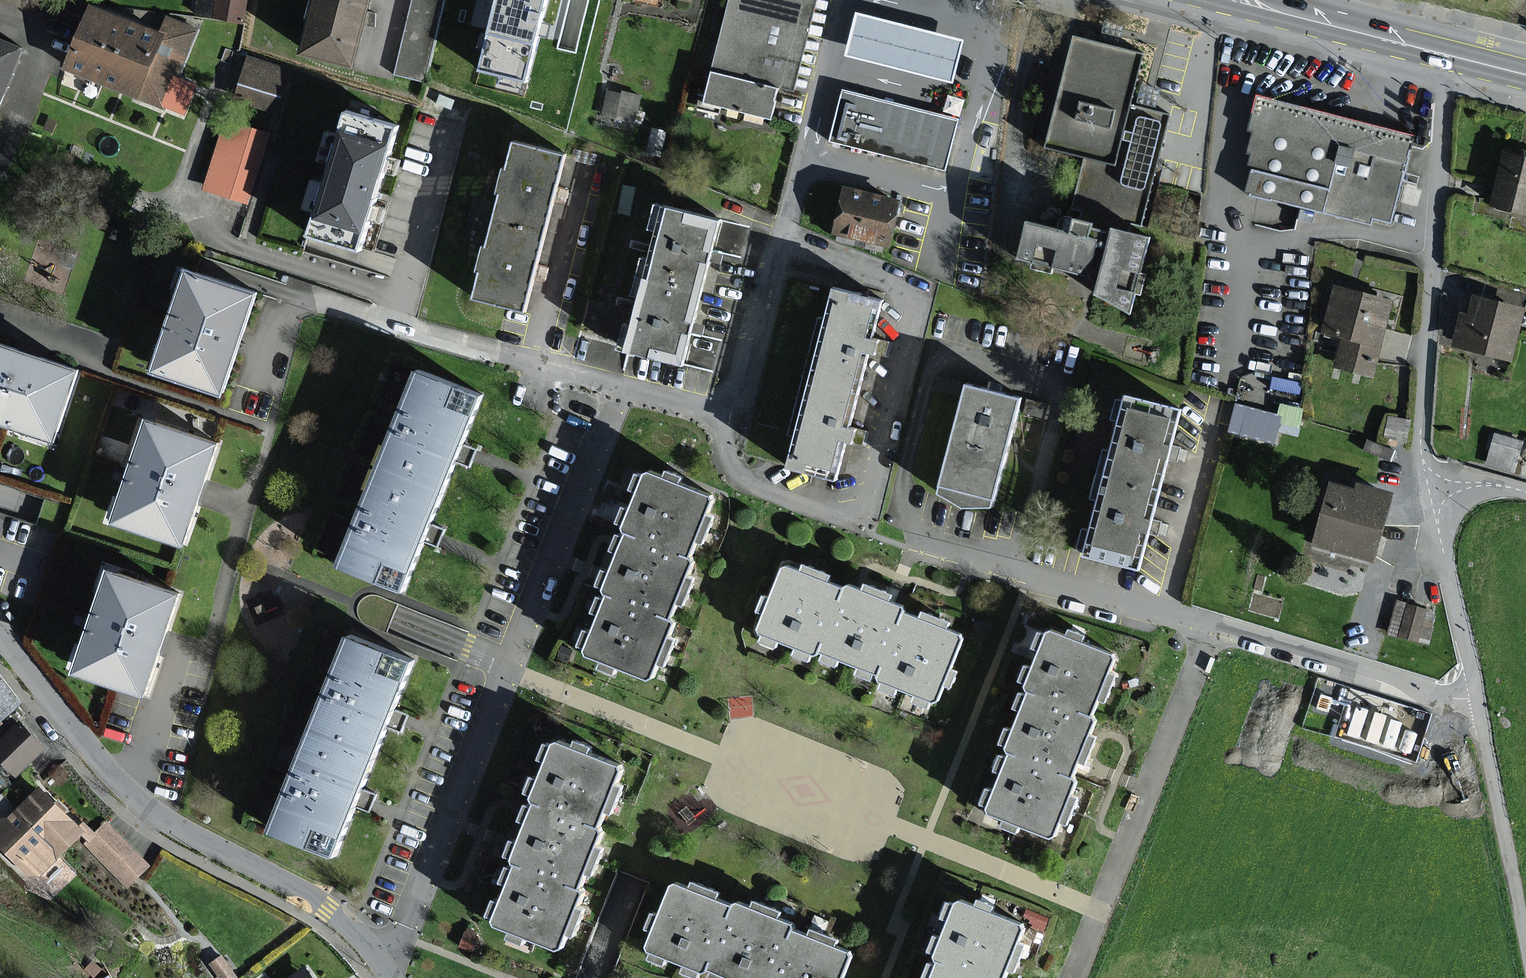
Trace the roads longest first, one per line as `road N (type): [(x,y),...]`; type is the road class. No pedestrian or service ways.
road 1 (residential): [(385,970),(616,385)]
road 2 (residential): [(0,638),(131,794),(326,909),(385,970)]
road 3 (residential): [(1422,463),(1448,56)]
road 4 (residential): [(1212,624),(929,546)]
road 5 (residential): [(1478,699),(1443,697),(1212,624)]
road 6 (residential): [(1525,946),(1478,699)]
road 7 (residential): [(1422,463),(1478,699)]
road 8 (primary): [(1448,56),(1281,12)]

